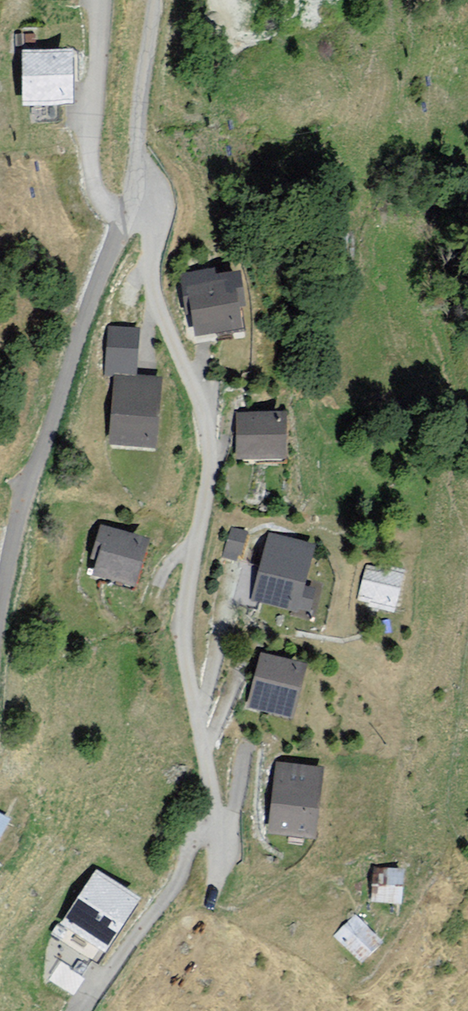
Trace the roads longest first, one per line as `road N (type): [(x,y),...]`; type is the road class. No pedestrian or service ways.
road 1 (residential): [(134,191),(155,221),(152,282),(203,413),(209,448),(185,656),(217,877)]
road 2 (residential): [(0,610),(25,499),(134,191)]
road 3 (residential): [(134,191),(157,0)]

